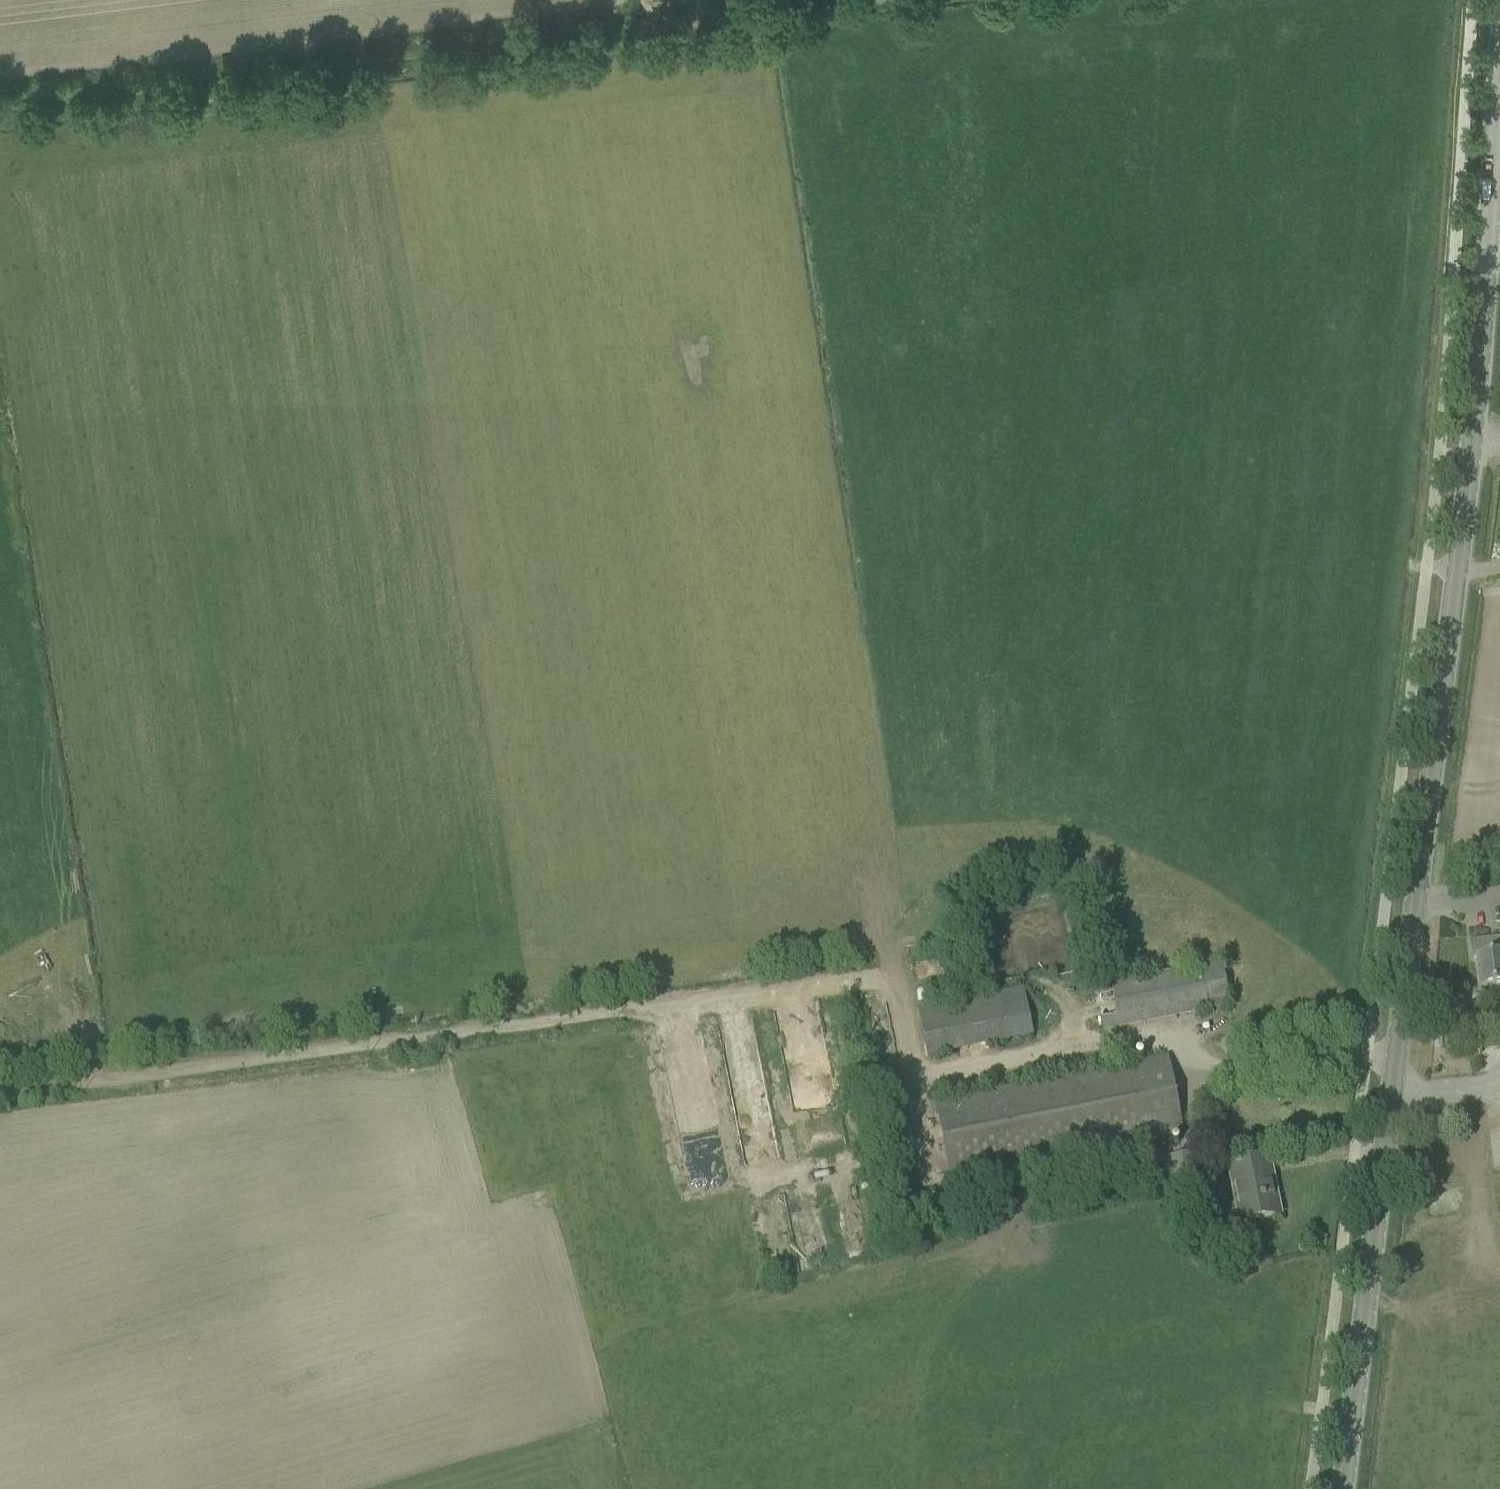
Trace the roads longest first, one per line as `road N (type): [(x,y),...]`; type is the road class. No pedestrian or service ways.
road 1 (tertiary): [(1345,1488),(1482,347),(1499,0)]
road 2 (track): [(787,0),(0,101)]

